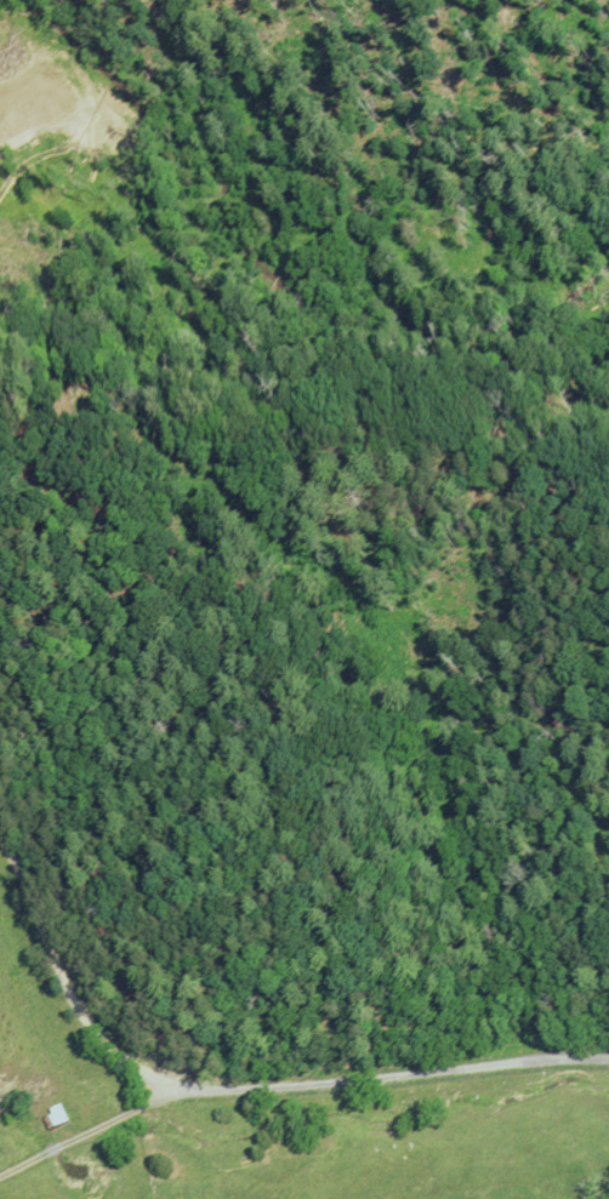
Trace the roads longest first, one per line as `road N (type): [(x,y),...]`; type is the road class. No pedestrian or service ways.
road 1 (residential): [(608,1075),(510,1069),(169,1090)]

